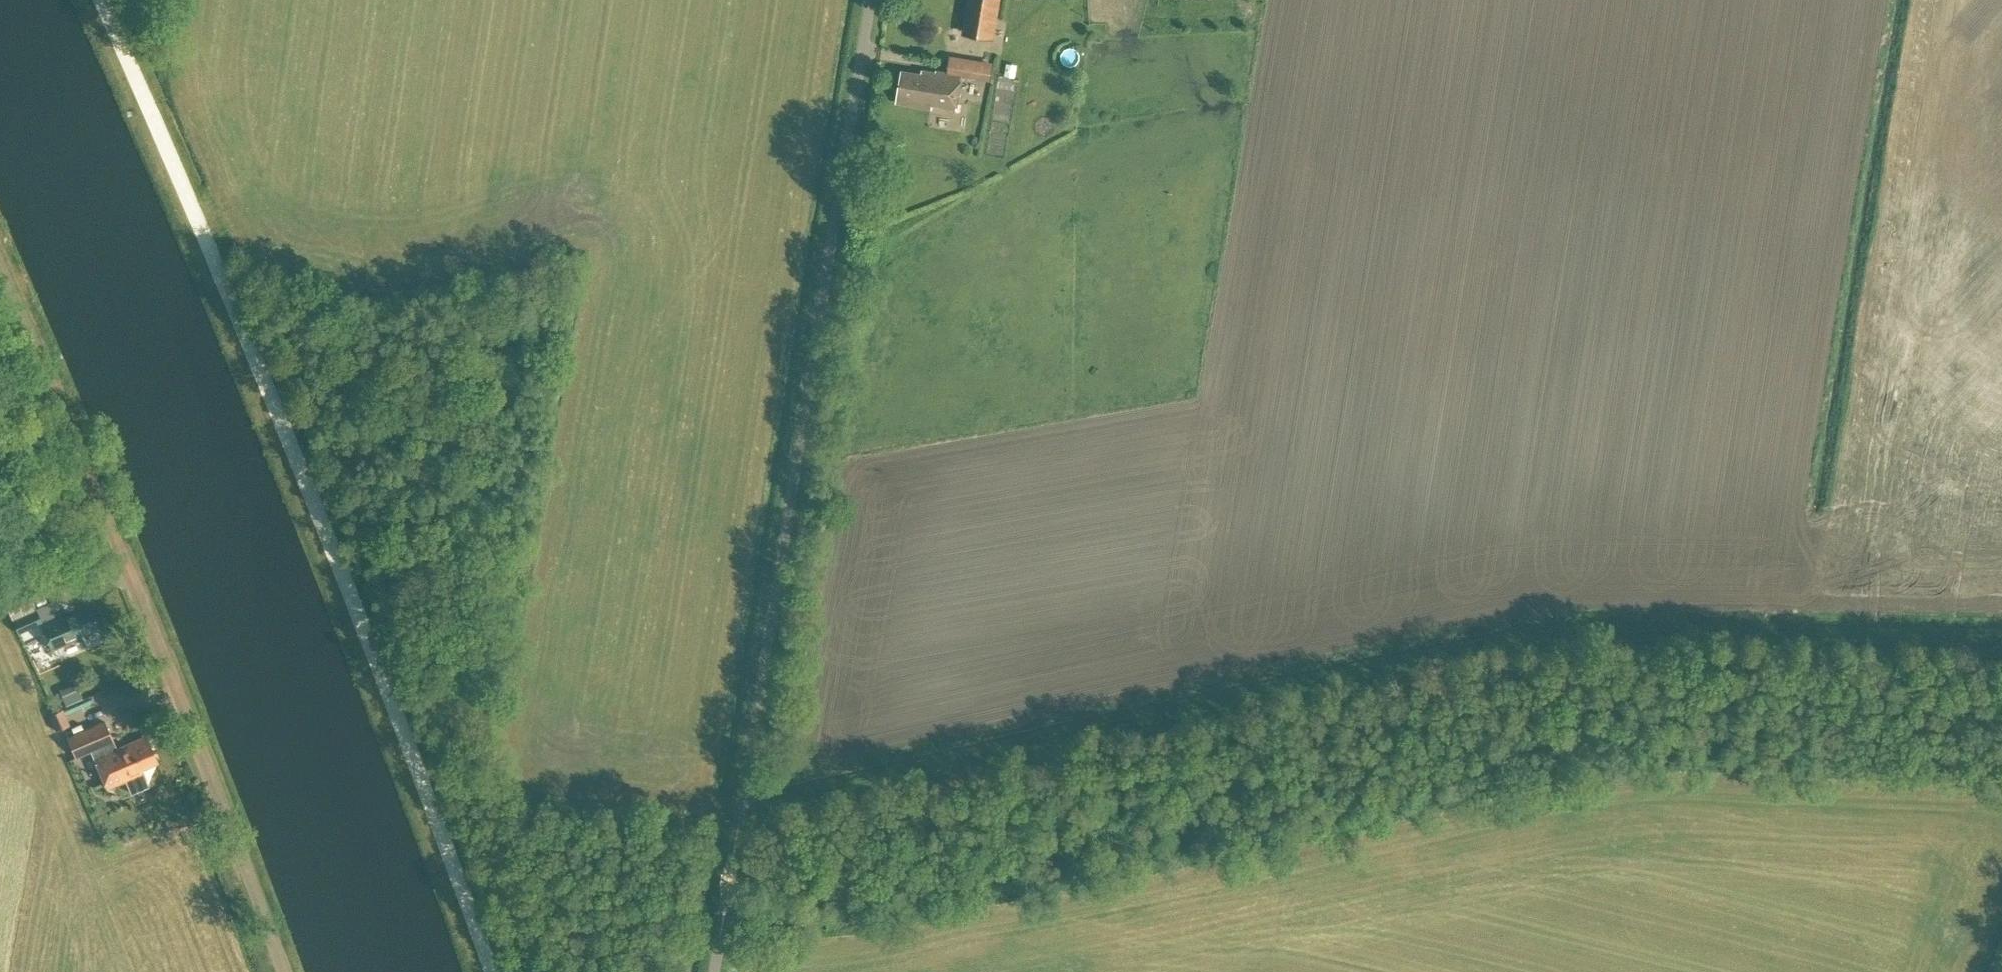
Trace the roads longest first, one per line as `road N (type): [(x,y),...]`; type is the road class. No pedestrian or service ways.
road 1 (unclassified): [(716,971),(872,0)]
road 2 (unclassified): [(283,971),(198,742),(0,266)]

